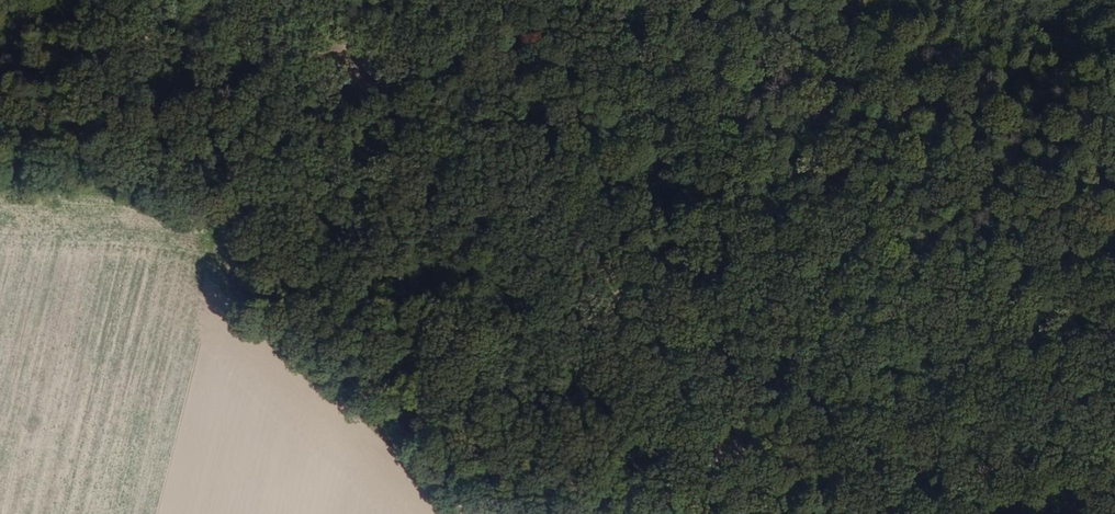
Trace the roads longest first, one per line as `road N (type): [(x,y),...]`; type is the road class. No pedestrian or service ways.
road 1 (track): [(281,44),(539,182),(656,343),(807,513)]
road 2 (track): [(1114,399),(571,0)]
road 3 (track): [(528,513),(465,505),(251,312),(246,215),(281,44)]
road 4 (track): [(0,48),(209,38),(281,44)]
road 5 (track): [(638,513),(742,446)]

